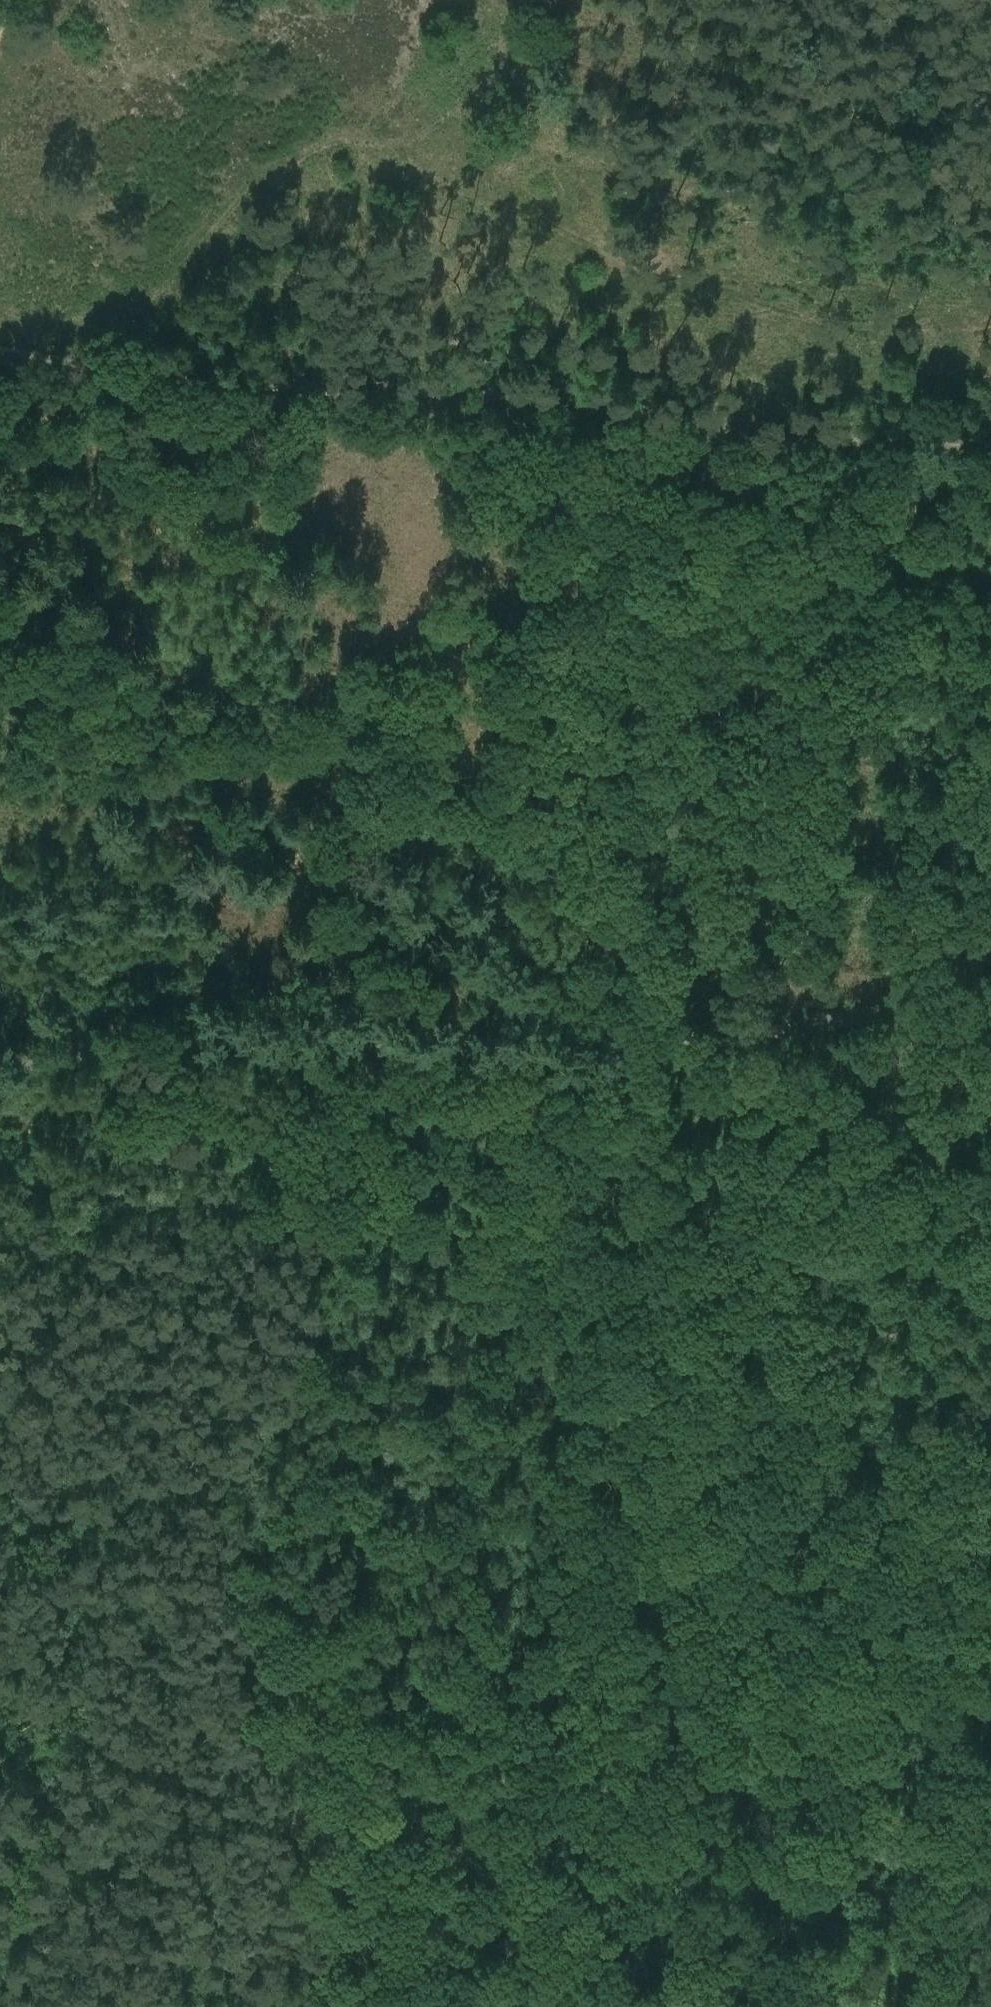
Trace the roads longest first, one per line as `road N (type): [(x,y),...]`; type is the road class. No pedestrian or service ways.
road 1 (unclassified): [(0,1073),(118,1049),(296,1037),(581,1057),(647,1054),(990,988)]
road 2 (track): [(726,1042),(721,991),(729,978),(794,948),(853,872),(950,715)]

